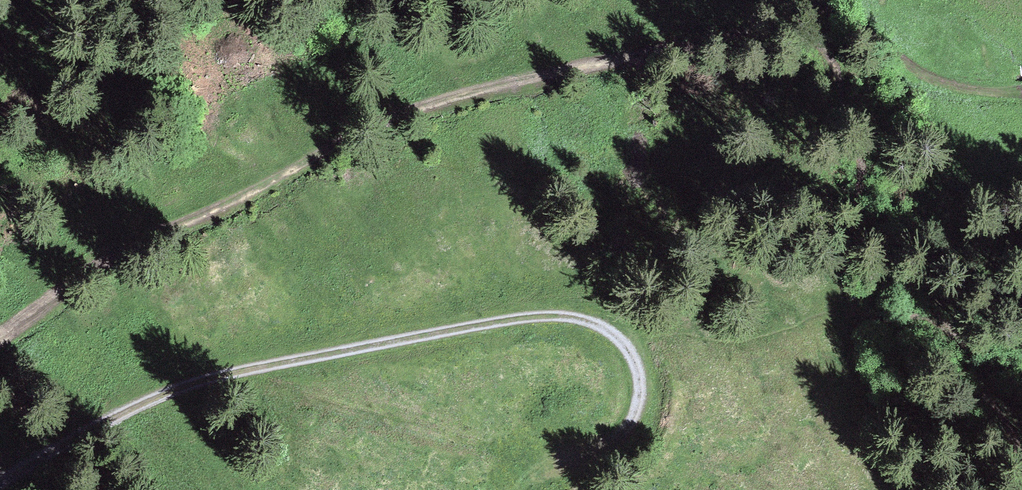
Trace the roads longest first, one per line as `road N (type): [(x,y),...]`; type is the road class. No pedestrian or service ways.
road 1 (track): [(820,15),(405,113),(189,217),(28,313),(0,338)]
road 2 (track): [(554,489),(577,462),(617,442),(641,396),(621,345),(590,322),(523,320),(196,383),(0,489)]

